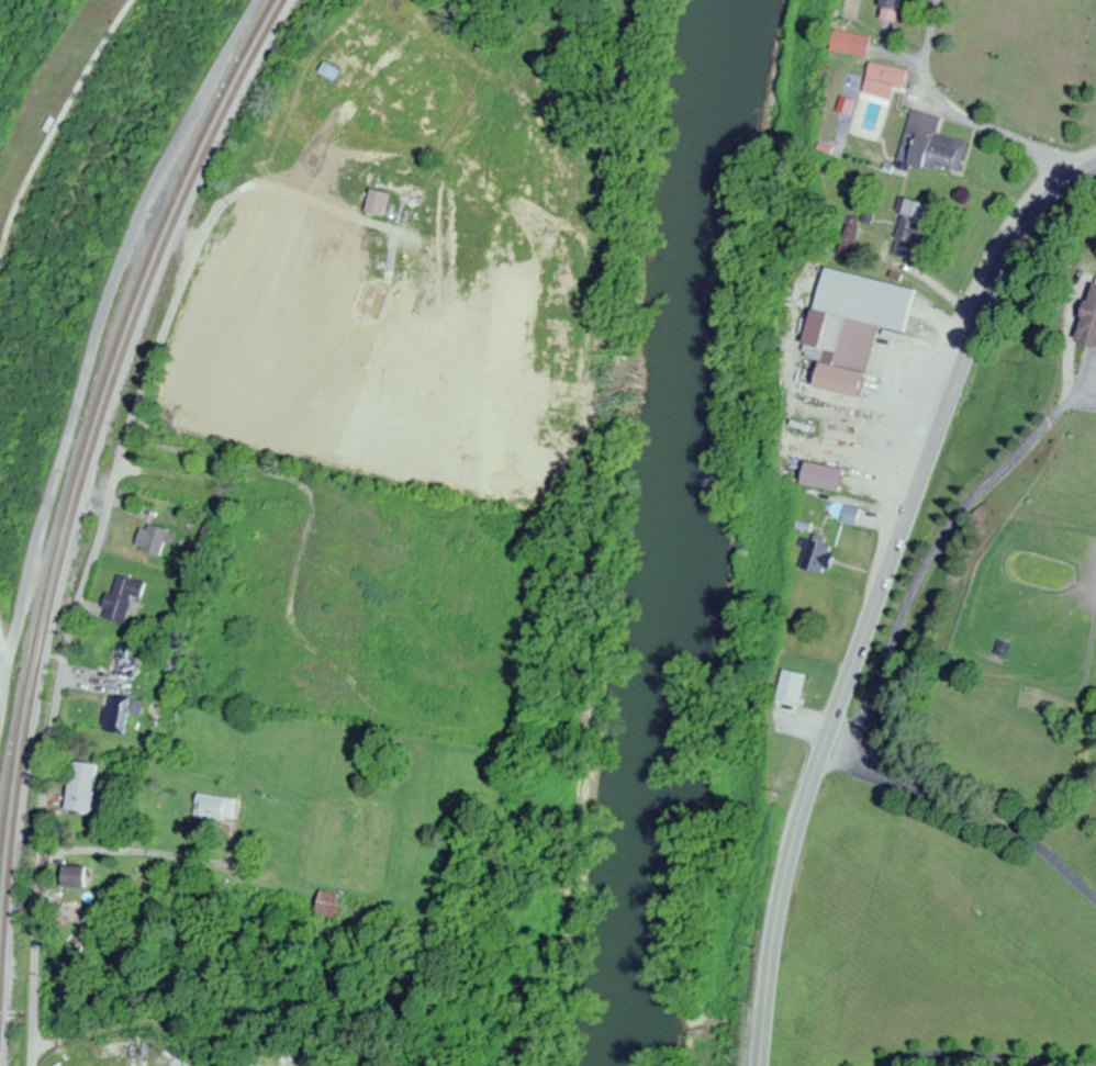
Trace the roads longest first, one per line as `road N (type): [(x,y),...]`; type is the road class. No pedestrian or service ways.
road 1 (residential): [(36,1065),(51,781),(82,592),(159,344),(248,136),(307,22),(329,0)]
road 2 (secondary): [(760,1065),(793,849),(981,306),(1022,222),(1049,193),(1095,164)]
road 3 (residential): [(0,693),(69,403),(120,245),(248,0)]
road 4 (residential): [(1095,896),(1051,857),(978,816),(820,756)]
road 5 (residential): [(887,1065),(931,1057),(1070,1065)]

